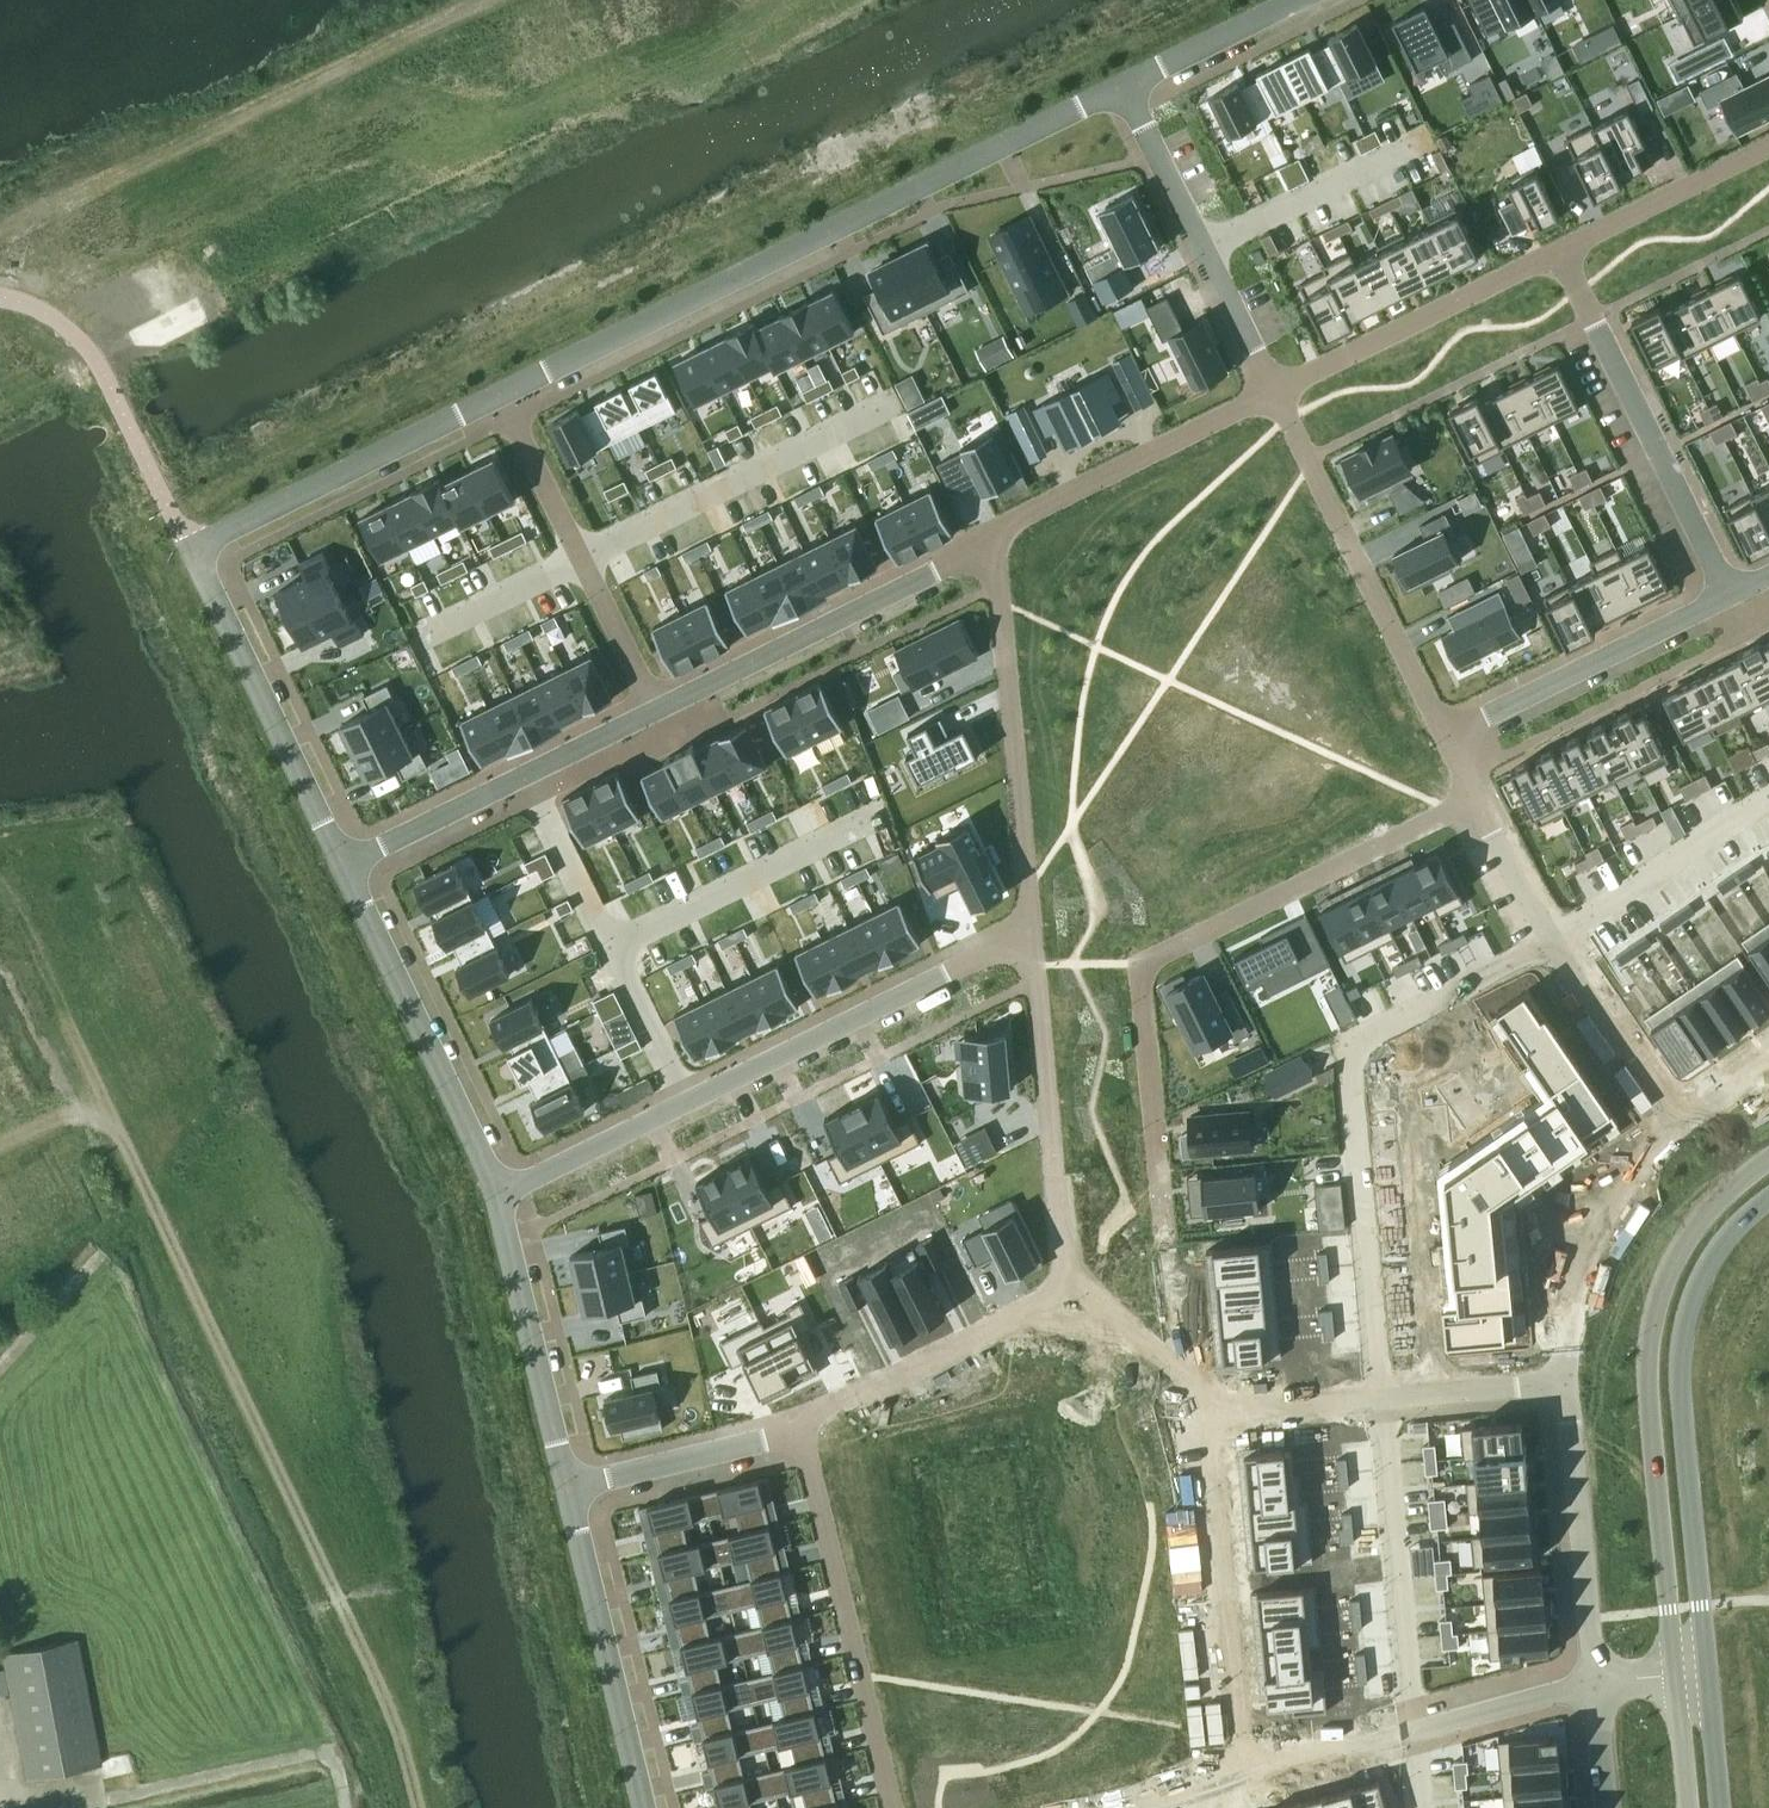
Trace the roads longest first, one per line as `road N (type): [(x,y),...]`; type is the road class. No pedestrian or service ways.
road 1 (residential): [(1123,85),(234,523),(198,549),(201,570),(341,865)]
road 2 (residential): [(341,865),(934,573),(1272,393)]
road 3 (track): [(420,1807),(394,1711),(120,1133),(97,1113),(67,1113),(0,1145)]
road 4 (tertiary): [(1768,1161),(1687,1235),(1655,1300),(1646,1367),(1674,1673)]
road 5 (residential): [(497,1189),(947,968)]
road 6 (tertiary): [(1705,1669),(1682,1343),(1714,1258),(1768,1195)]
road 7 (residential): [(801,1429),(826,1405),(1056,1290),(1065,1266),(1055,1172)]
road 8 (residential): [(1681,1124),(1552,939),(1476,794)]
road 9 (residential): [(893,1807),(801,1429)]
road 10 (residential): [(1272,393),(1448,735)]
road 11 (residential): [(341,865),(497,1189)]
road 12 (residential): [(1123,85),(1272,393)]
road 13 (residential): [(566,1486),(643,1807)]
road 14 (residential): [(1599,1683),(1281,1768)]
road 15 (residential): [(1731,595),(1448,735)]
road 16 (residential): [(1566,1380),(1255,1412)]
road 17 (residential): [(497,1189),(566,1486)]
road 18 (residential): [(1566,1380),(1599,1683)]
road 19 (residential): [(1595,323),(1731,595)]
road 20 (residential): [(1681,1124),(1601,1229),(1580,1286),(1566,1380)]
road 21 (residential): [(566,1486),(801,1429)]
road 22 (residential): [(1294,0),(1123,85)]
road 23 (tertiary): [(1720,1807),(1705,1669)]
road 24 (tertiary): [(1674,1673),(1687,1807)]
road 25 (residential): [(1599,1683),(1609,1807)]

